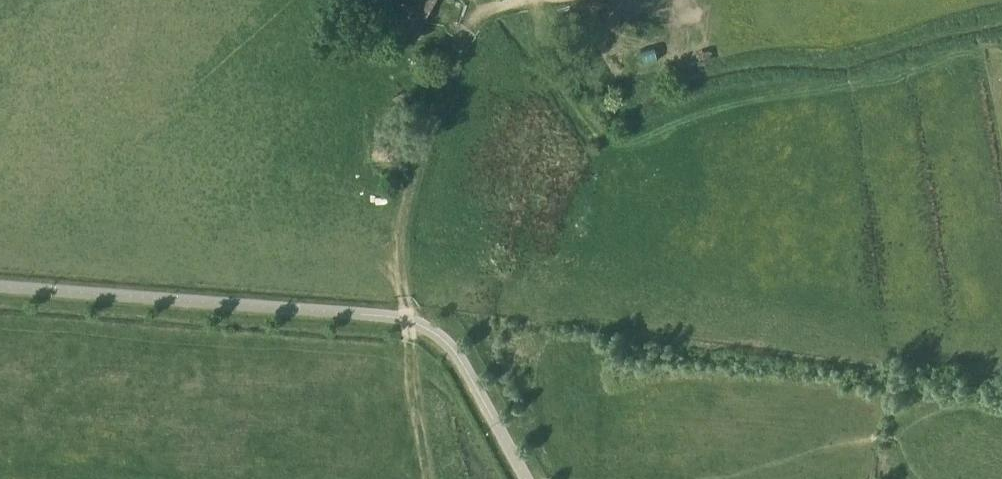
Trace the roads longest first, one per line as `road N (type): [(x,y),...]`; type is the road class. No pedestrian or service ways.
road 1 (motorway): [(1001,442),(623,371),(355,333),(0,308)]
road 2 (motorway): [(0,358),(408,390),(660,426),(926,478)]
road 3 (track): [(543,0),(493,10),(473,30),(448,85),(408,213),(406,320)]

